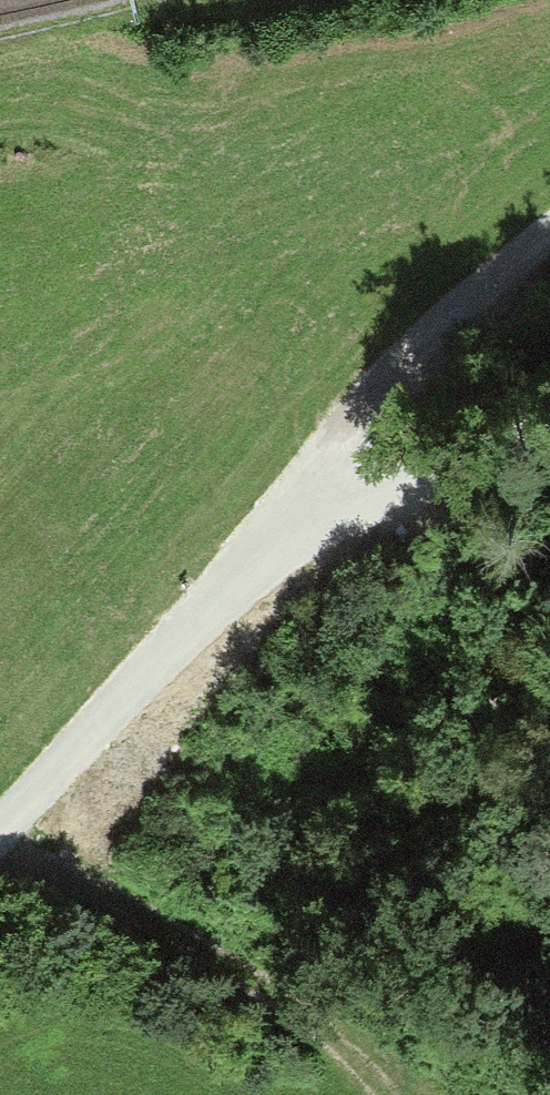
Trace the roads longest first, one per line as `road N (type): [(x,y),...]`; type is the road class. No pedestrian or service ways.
road 1 (track): [(0,838),(288,518),(393,385),(549,262)]
road 2 (track): [(11,829),(259,972),(393,1094)]
road 3 (track): [(288,518),(367,512),(549,434)]

